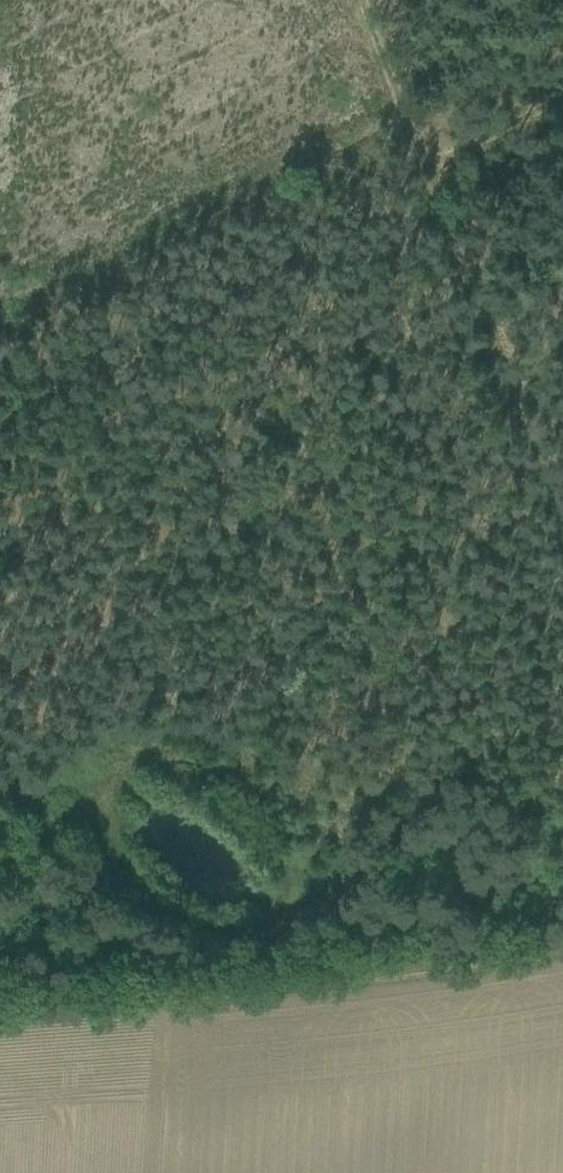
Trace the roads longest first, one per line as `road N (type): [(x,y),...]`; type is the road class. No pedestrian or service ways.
road 1 (track): [(0,1004),(562,933)]

